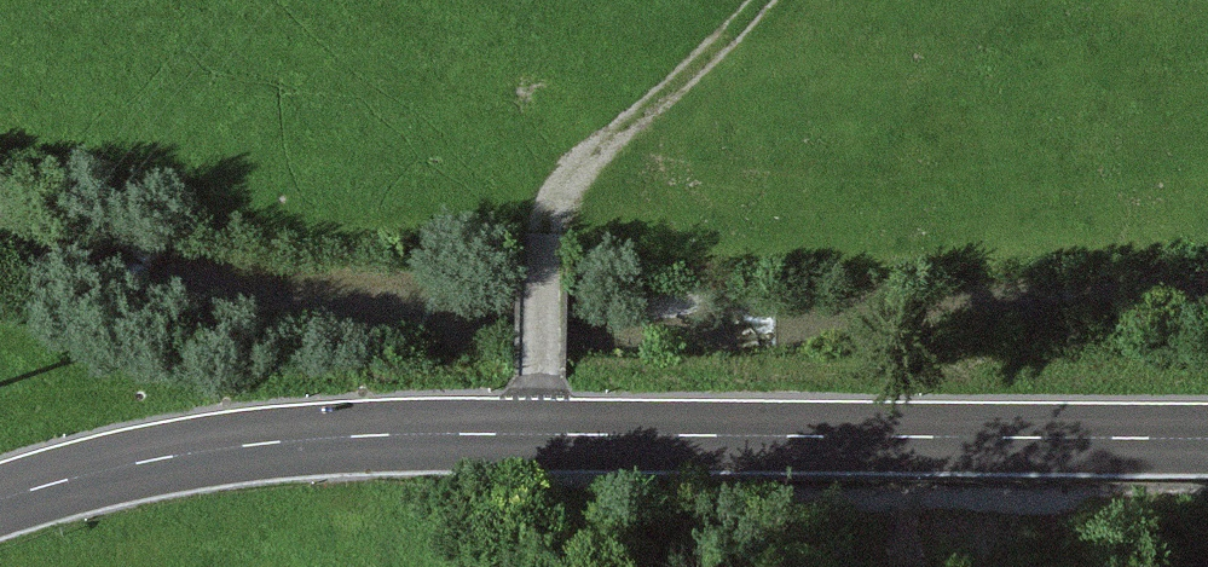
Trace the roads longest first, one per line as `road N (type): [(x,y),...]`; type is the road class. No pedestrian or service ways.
road 1 (tertiary): [(0,509),(140,469),(334,437),(1207,444)]
road 2 (track): [(533,437),(551,219),(573,184),(772,0)]

